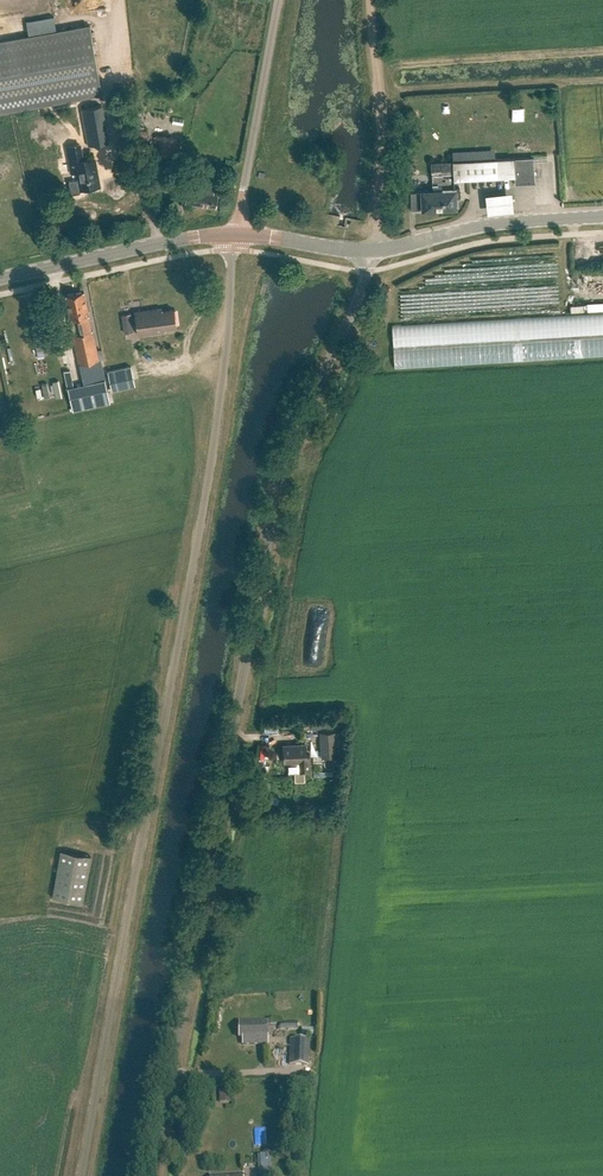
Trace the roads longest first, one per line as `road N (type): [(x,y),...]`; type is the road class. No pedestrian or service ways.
road 1 (unclassified): [(81,1175),(200,529),(234,234)]
road 2 (unclassified): [(152,1175),(279,481),(372,252)]
road 3 (unclassified): [(234,234),(285,0)]
road 4 (tertiary): [(234,234),(0,279)]
road 5 (tertiary): [(602,218),(467,230),(372,252)]
road 6 (tertiary): [(372,252),(234,234)]

